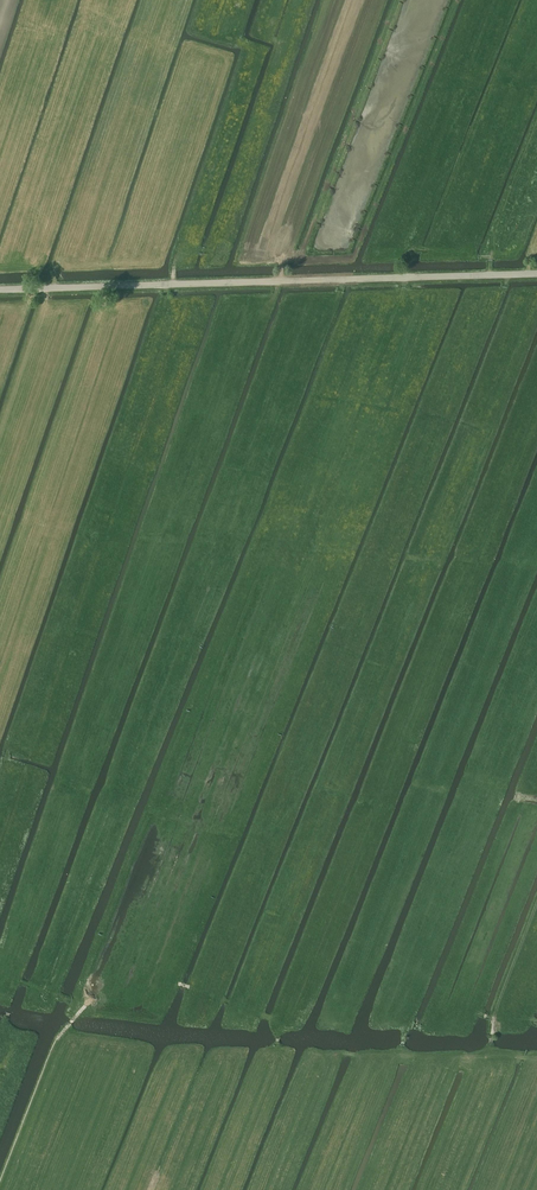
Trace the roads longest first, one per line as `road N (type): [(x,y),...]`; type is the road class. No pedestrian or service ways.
road 1 (unclassified): [(0,289),(536,274)]
road 2 (track): [(434,1189),(536,899)]

